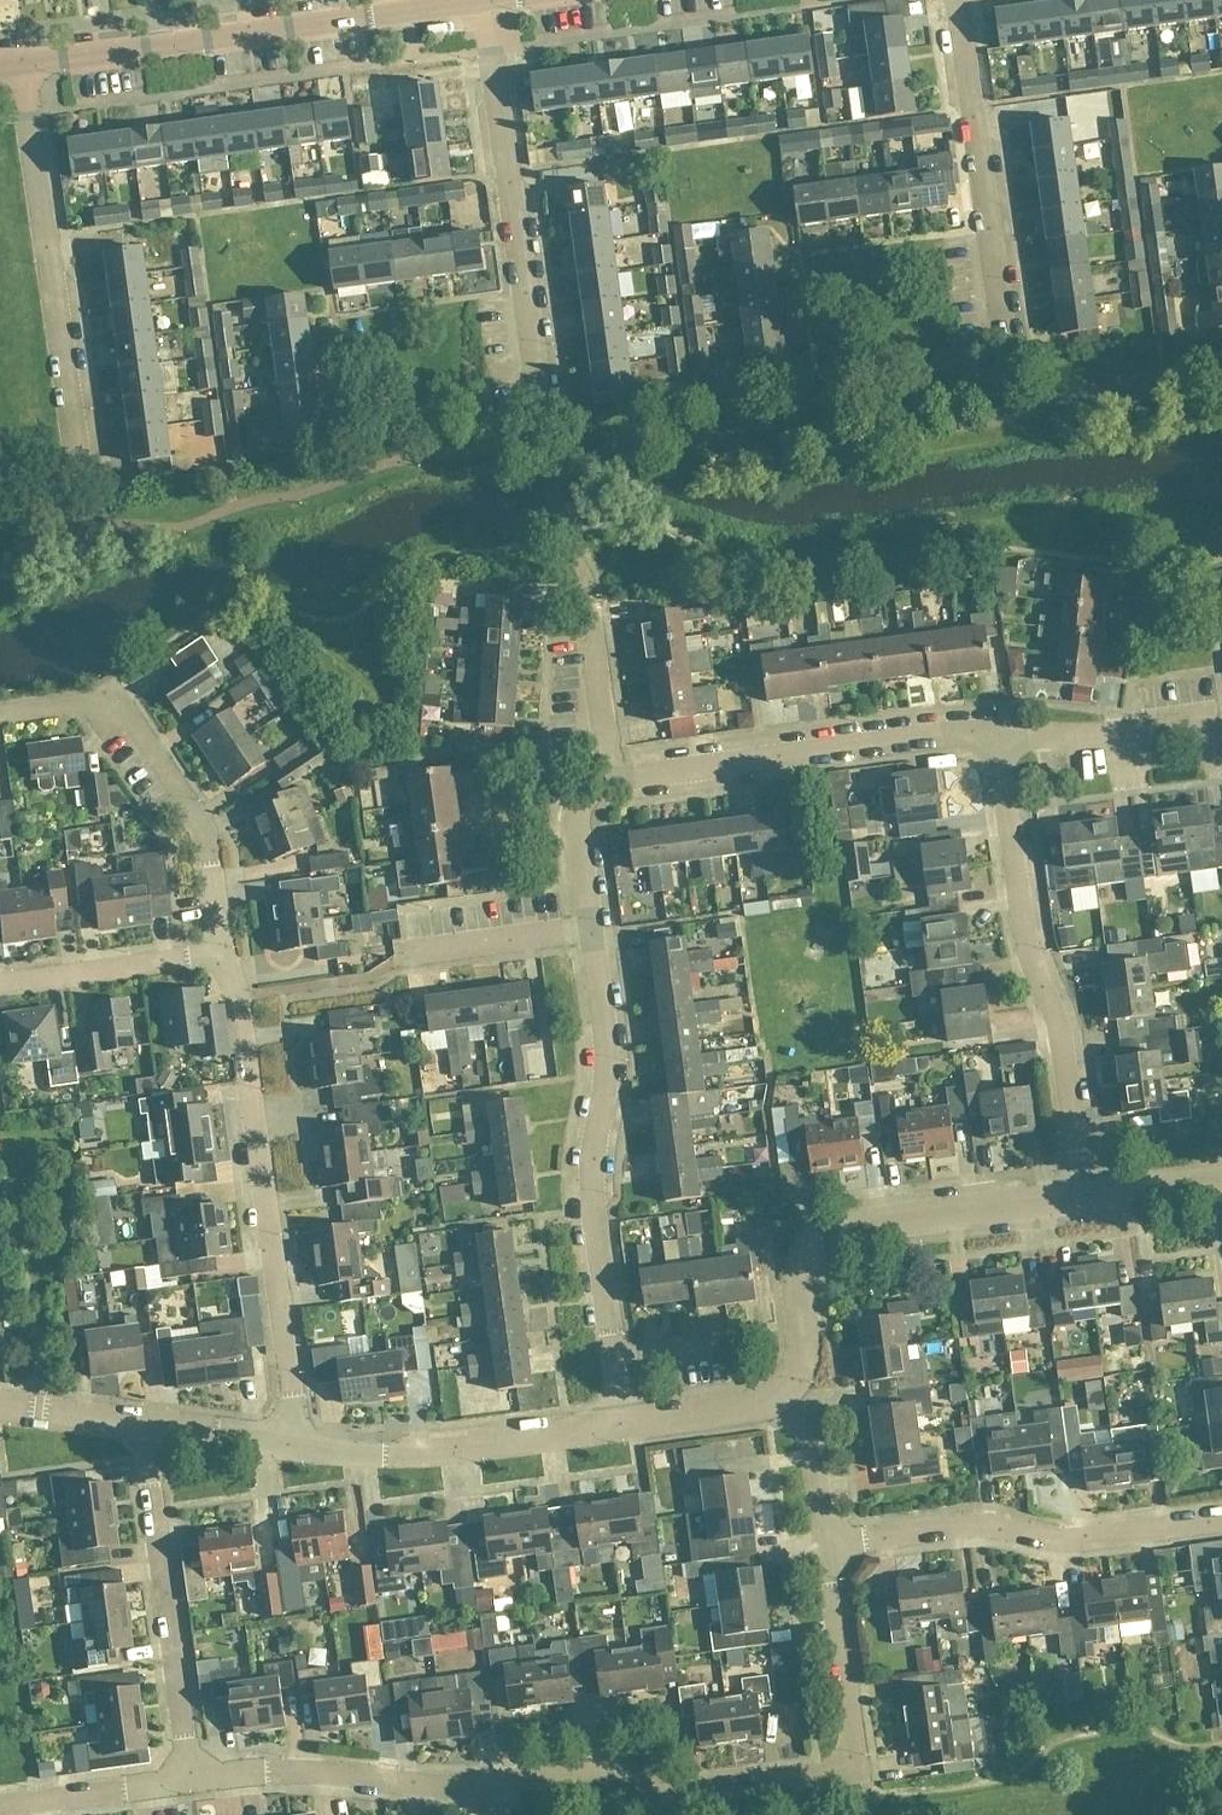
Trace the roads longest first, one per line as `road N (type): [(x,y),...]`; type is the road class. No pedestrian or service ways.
road 1 (residential): [(187,1777),(605,1776),(694,1791),(863,1767)]
road 2 (unclassified): [(624,1424),(593,1215),(611,1072),(593,933)]
road 3 (unclassified): [(294,1444),(230,954)]
road 4 (unclassified): [(1082,1199),(1062,1044),(1018,921),(994,732)]
road 5 (unclassified): [(1082,1199),(815,1239),(794,1285),(799,1376),(782,1400)]
road 6 (residential): [(70,477),(76,452),(21,70)]
road 7 (residential): [(544,403),(482,6)]
road 8 (residential): [(825,1549),(986,1527),(1064,1543),(1221,1520)]
road 9 (unclassified): [(230,954),(219,896),(196,837),(115,702),(102,697),(0,713)]
road 10 (unclassified): [(607,780),(994,732)]
road 11 (tertiary): [(386,19),(21,70)]
road 12 (residential): [(187,1777),(152,1423)]
road 13 (residential): [(1006,338),(958,0)]
road 14 (unclassified): [(624,1424),(437,1452),(347,1455),(294,1444)]
road 15 (unclassified): [(230,954),(0,987)]
road 16 (unclassified): [(863,1767),(825,1549)]
road 17 (unclassified): [(994,732),(1208,725)]
road 18 (unclassified): [(607,780),(585,579)]
road 19 (residential): [(0,1801),(187,1777)]
road 20 (unclassified): [(407,956),(593,933)]
road 21 (unclassified): [(593,933),(575,811),(588,789),(607,780)]
road 22 (unclassified): [(825,1549),(807,1426),(782,1400)]
road 23 (unclassified): [(782,1400),(624,1424)]
road 24 (unclassified): [(152,1423),(0,1400)]
road 25 (unclassified): [(294,1444),(152,1423)]
road 26 (unclassified): [(1221,1182),(1082,1199)]

